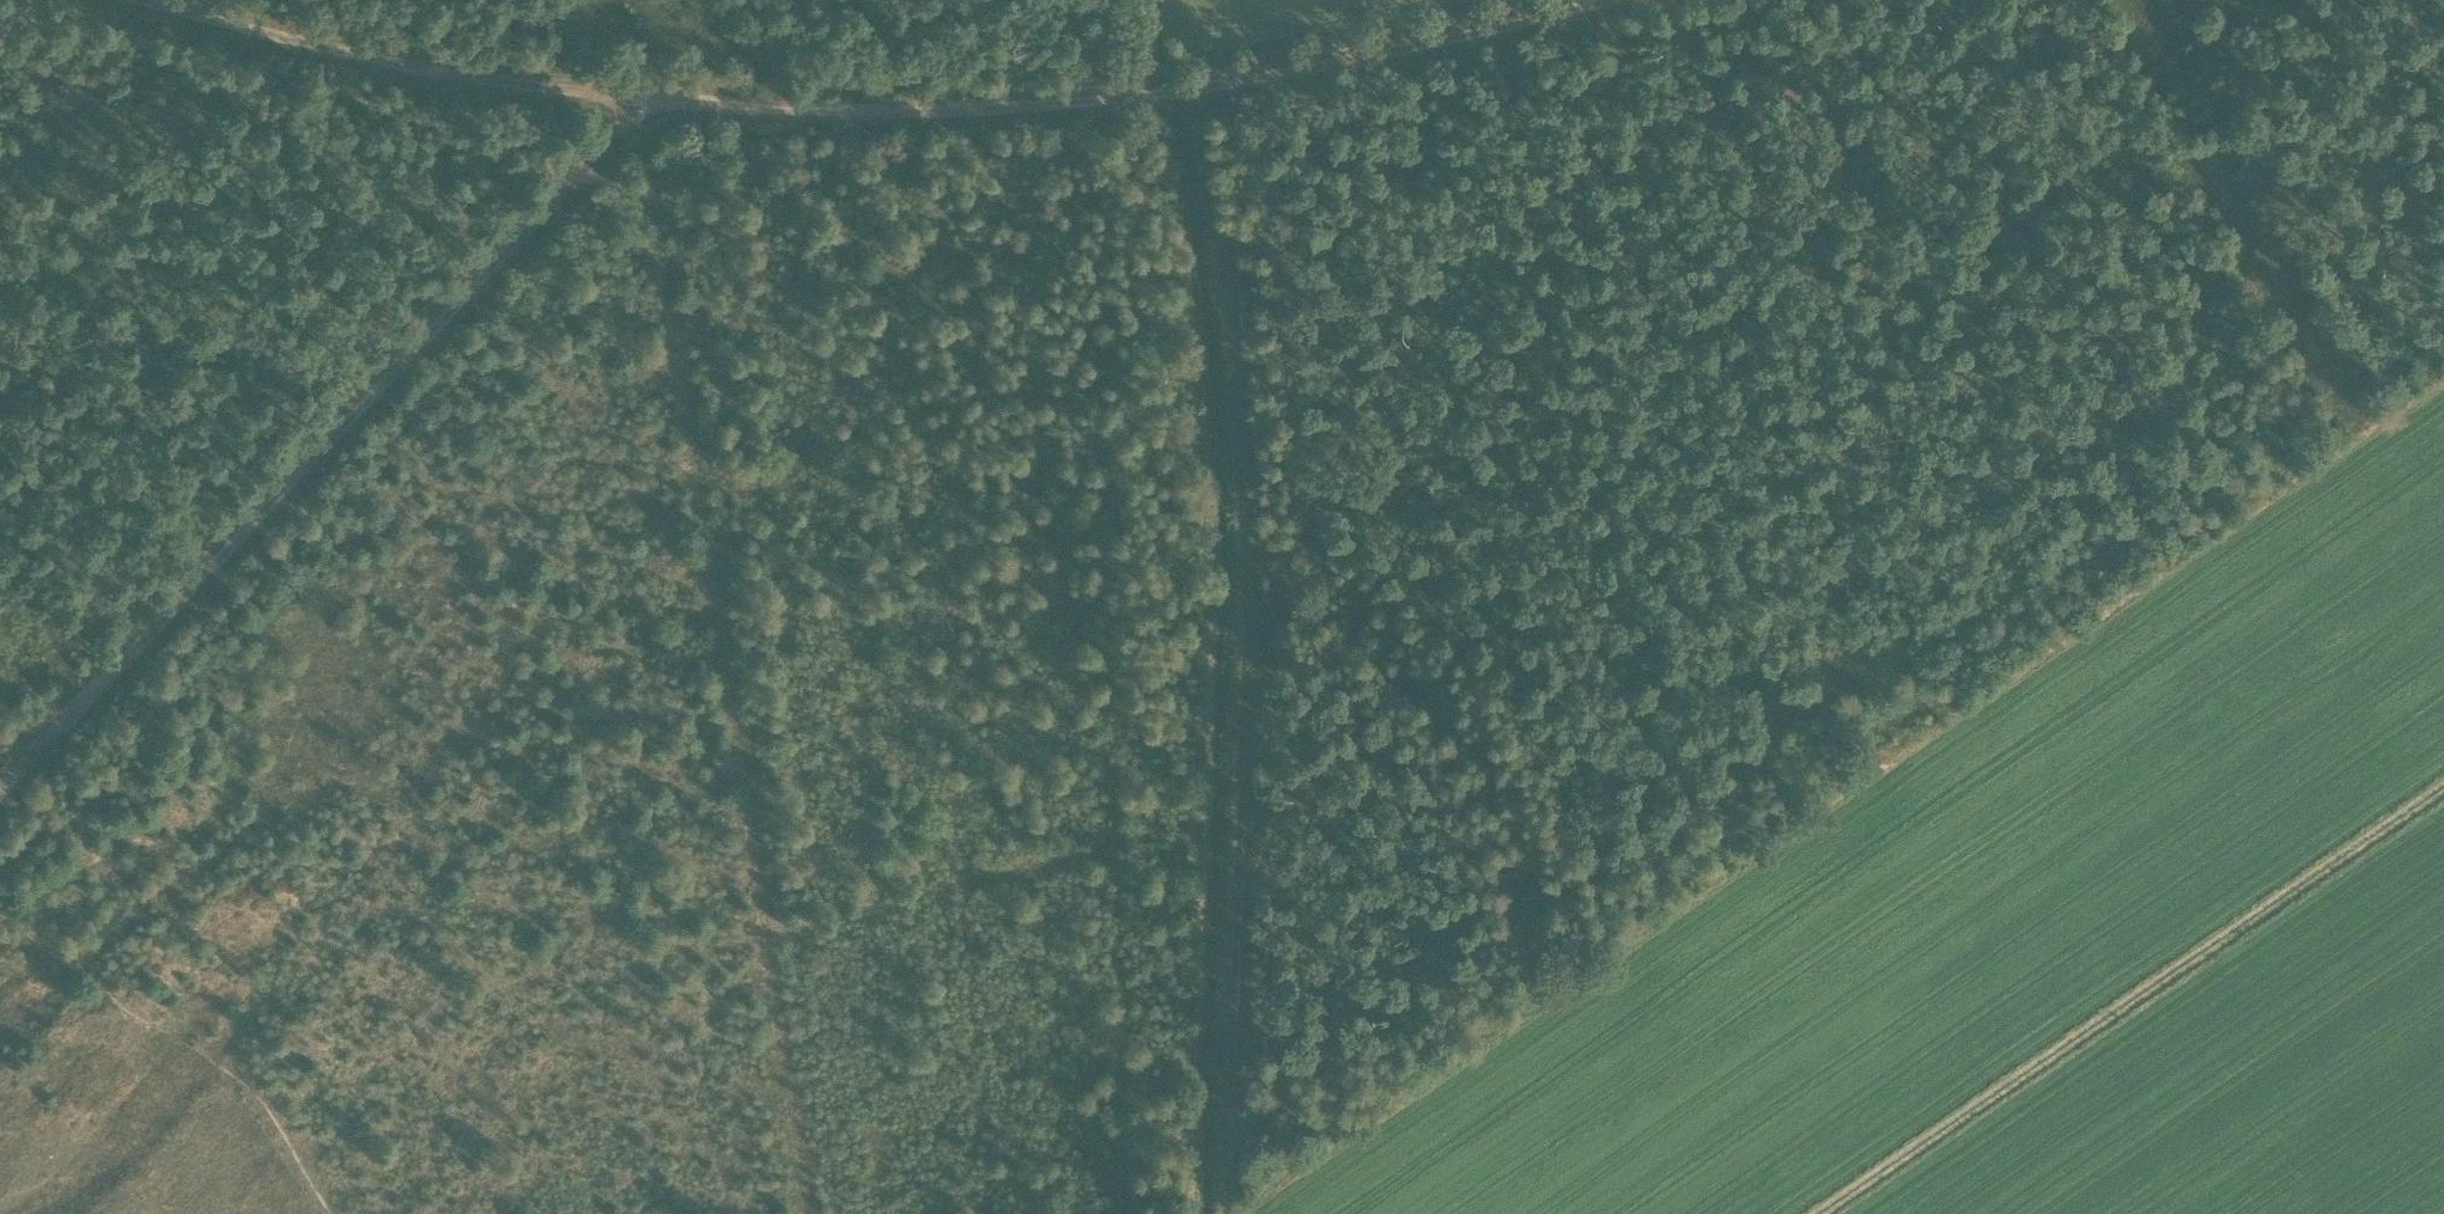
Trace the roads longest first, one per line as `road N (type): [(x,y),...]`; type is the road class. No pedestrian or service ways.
road 1 (track): [(0,800),(593,172),(636,103)]
road 2 (track): [(636,103),(318,53),(137,0)]
road 3 (track): [(636,103),(830,112),(1107,102)]
road 4 (track): [(1172,96),(1612,0)]

